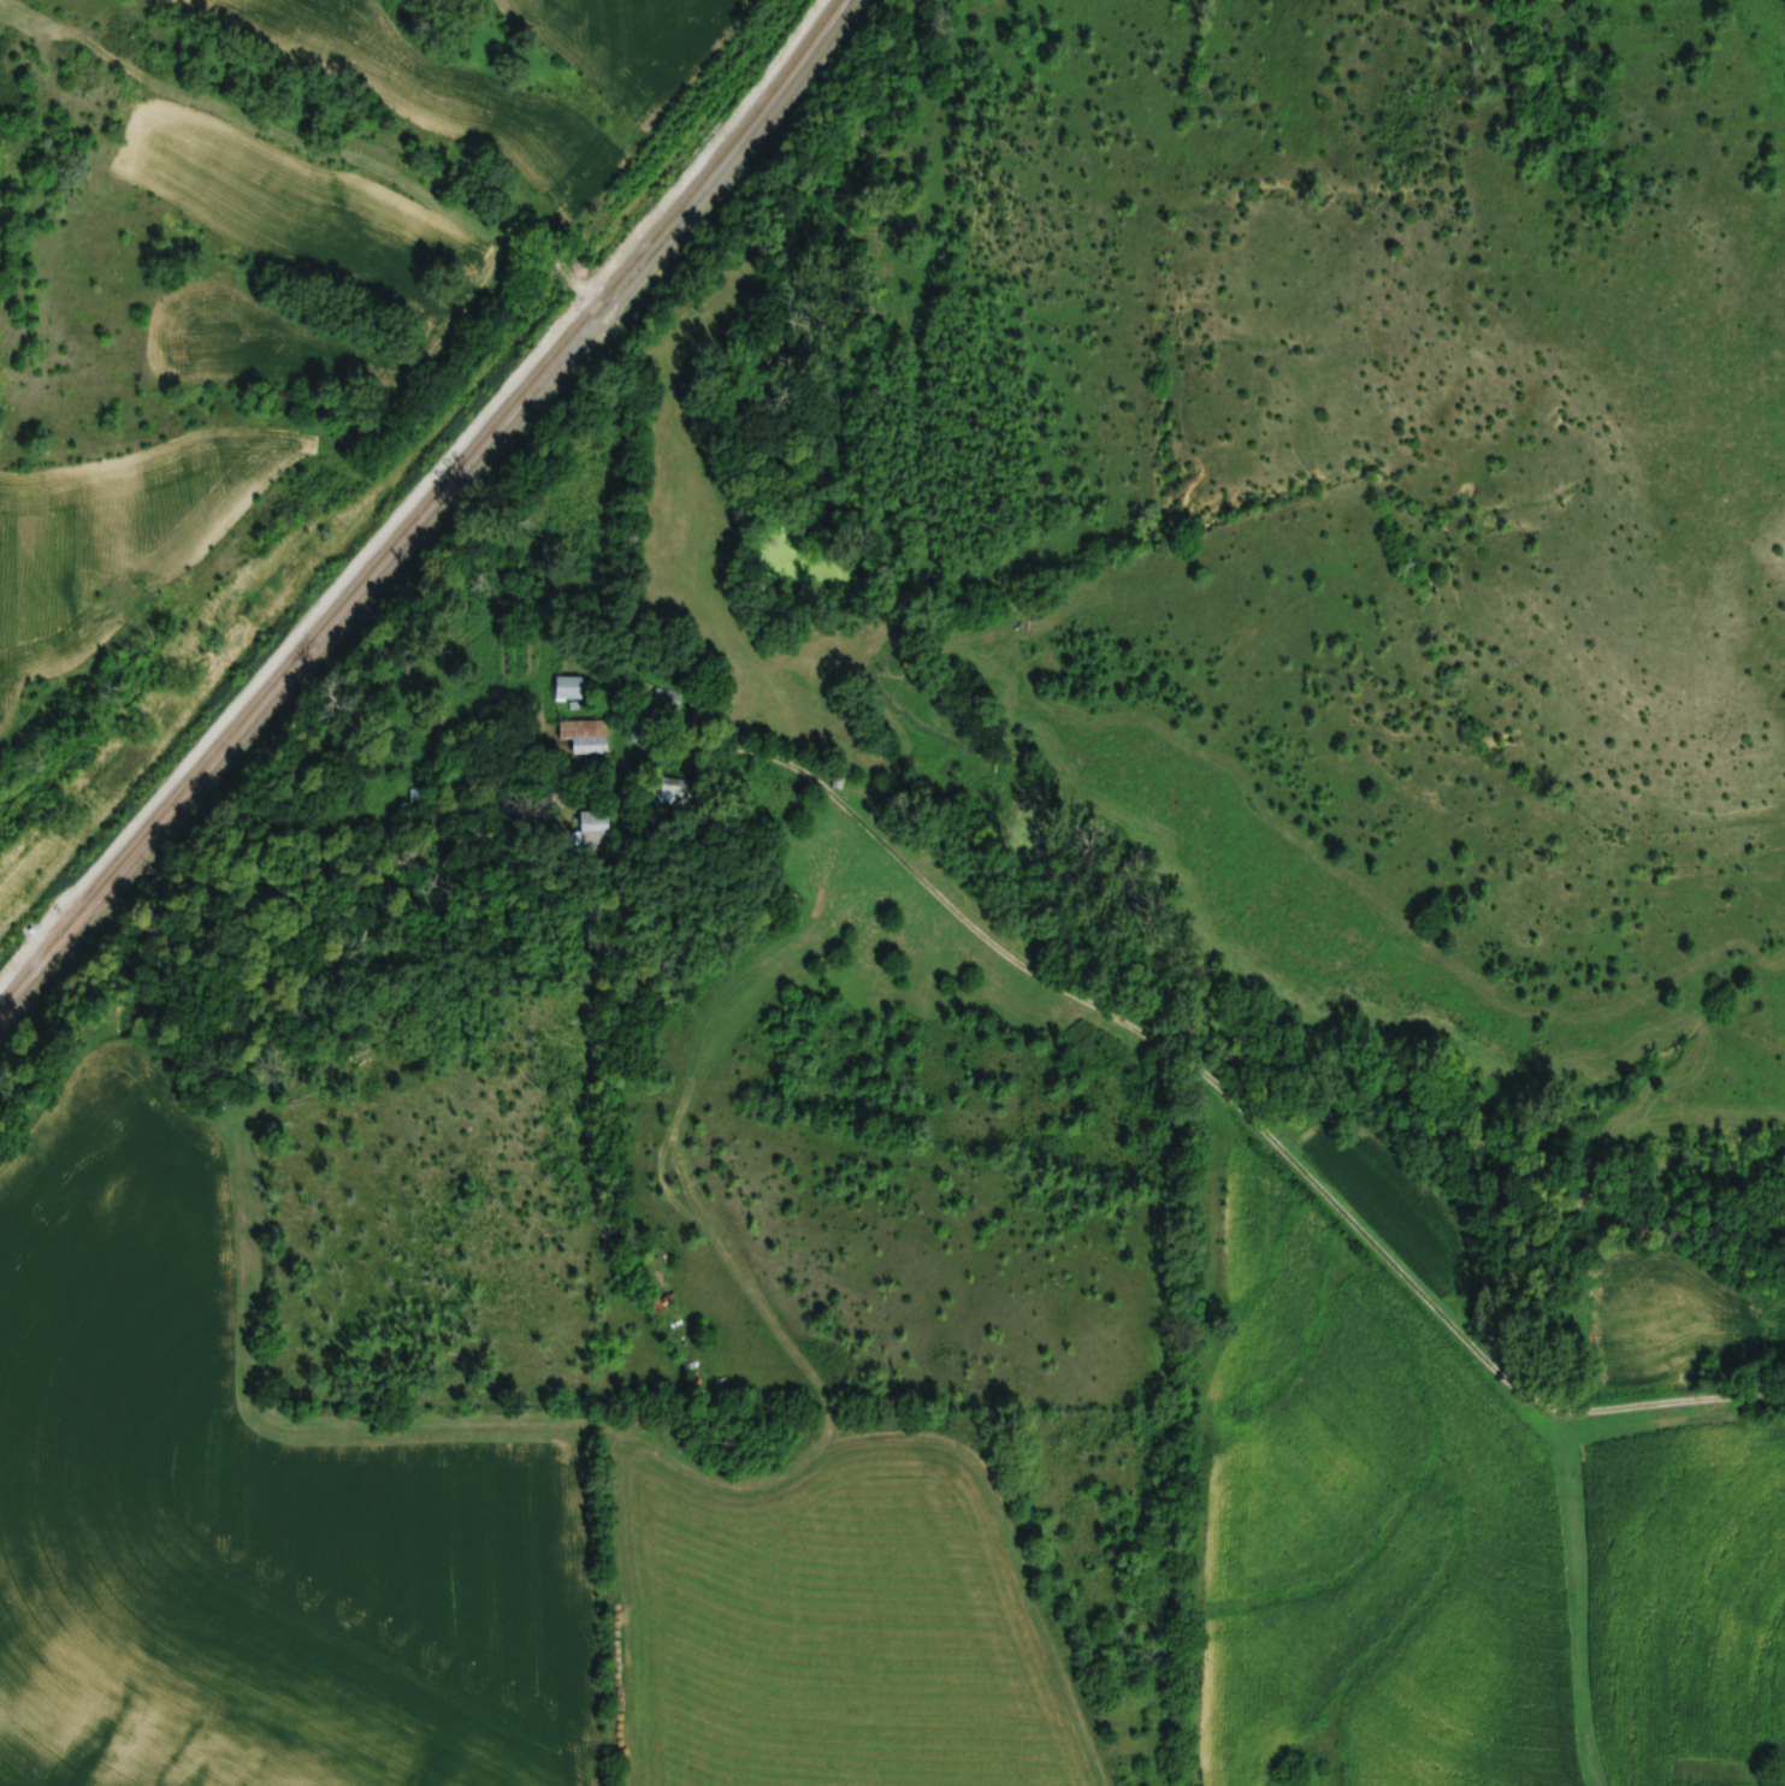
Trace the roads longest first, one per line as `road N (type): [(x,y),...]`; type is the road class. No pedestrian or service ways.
road 1 (track): [(631,341),(557,236),(475,167),(202,37),(91,0)]

